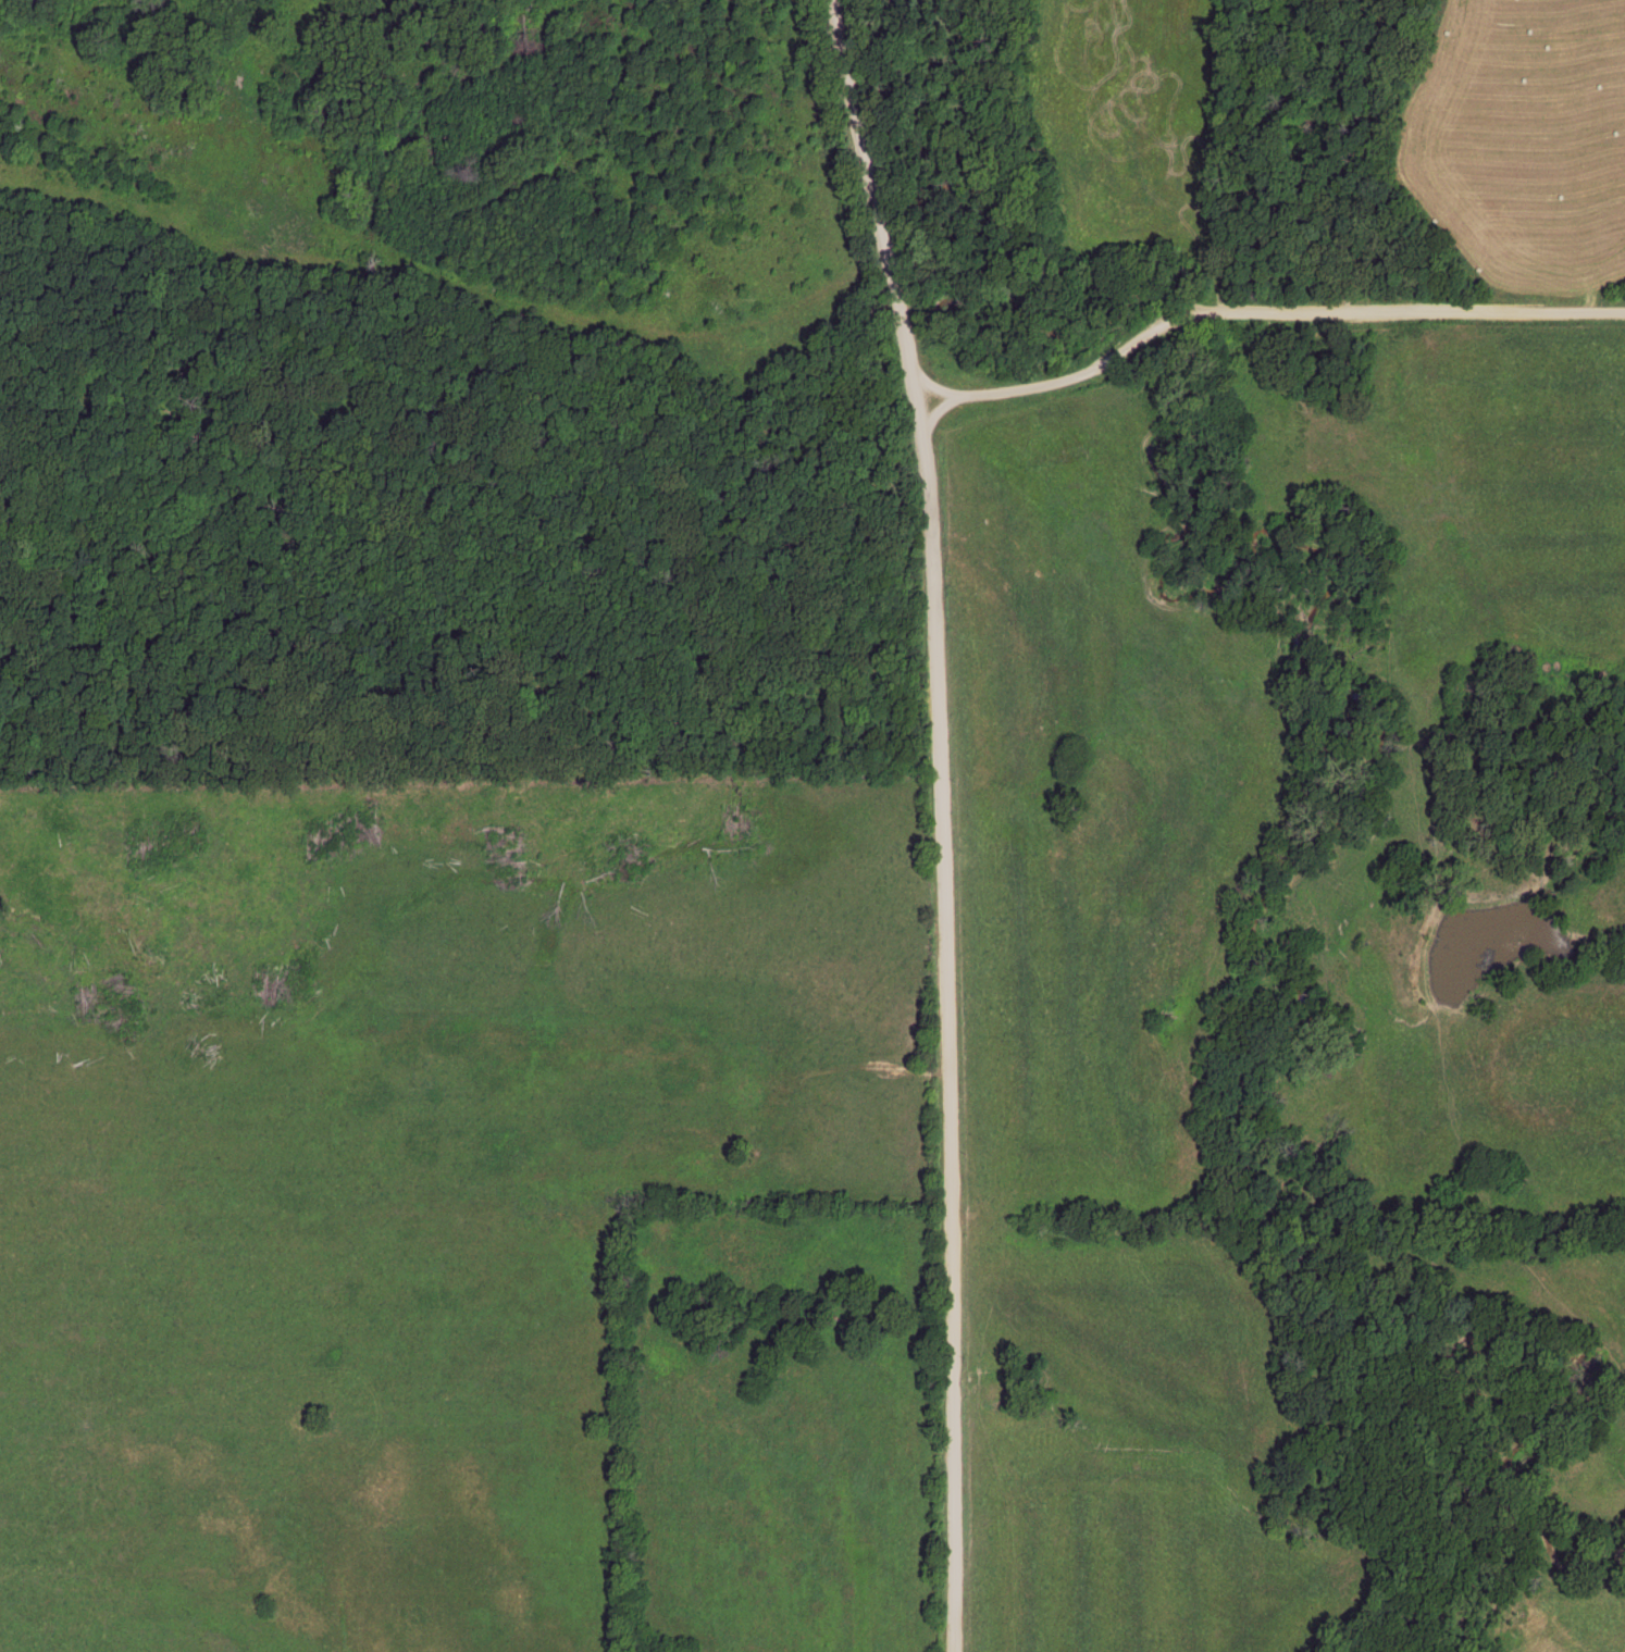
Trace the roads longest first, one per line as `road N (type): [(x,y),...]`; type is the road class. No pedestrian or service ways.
road 1 (residential): [(950,1651),(946,1043),(930,483),(905,336),(818,0)]
road 2 (residential): [(917,400),(1068,374),(1176,318),(1203,313),(1624,310)]

